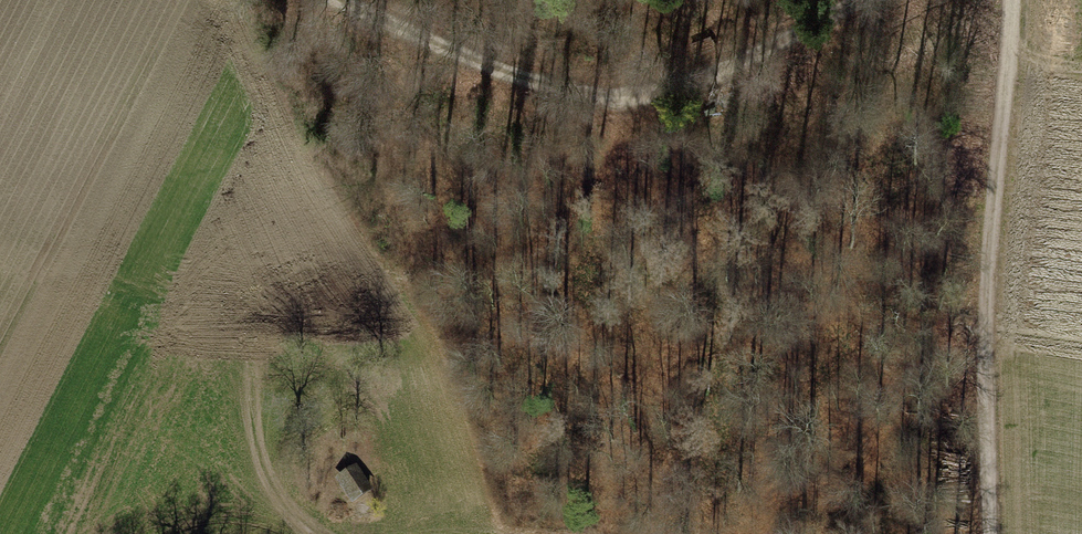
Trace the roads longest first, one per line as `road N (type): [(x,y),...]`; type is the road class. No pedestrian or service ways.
road 1 (track): [(318,0),(344,22),(484,88),(528,95),(679,85),(850,0)]
road 2 (track): [(1010,0),(988,336),(989,533)]

